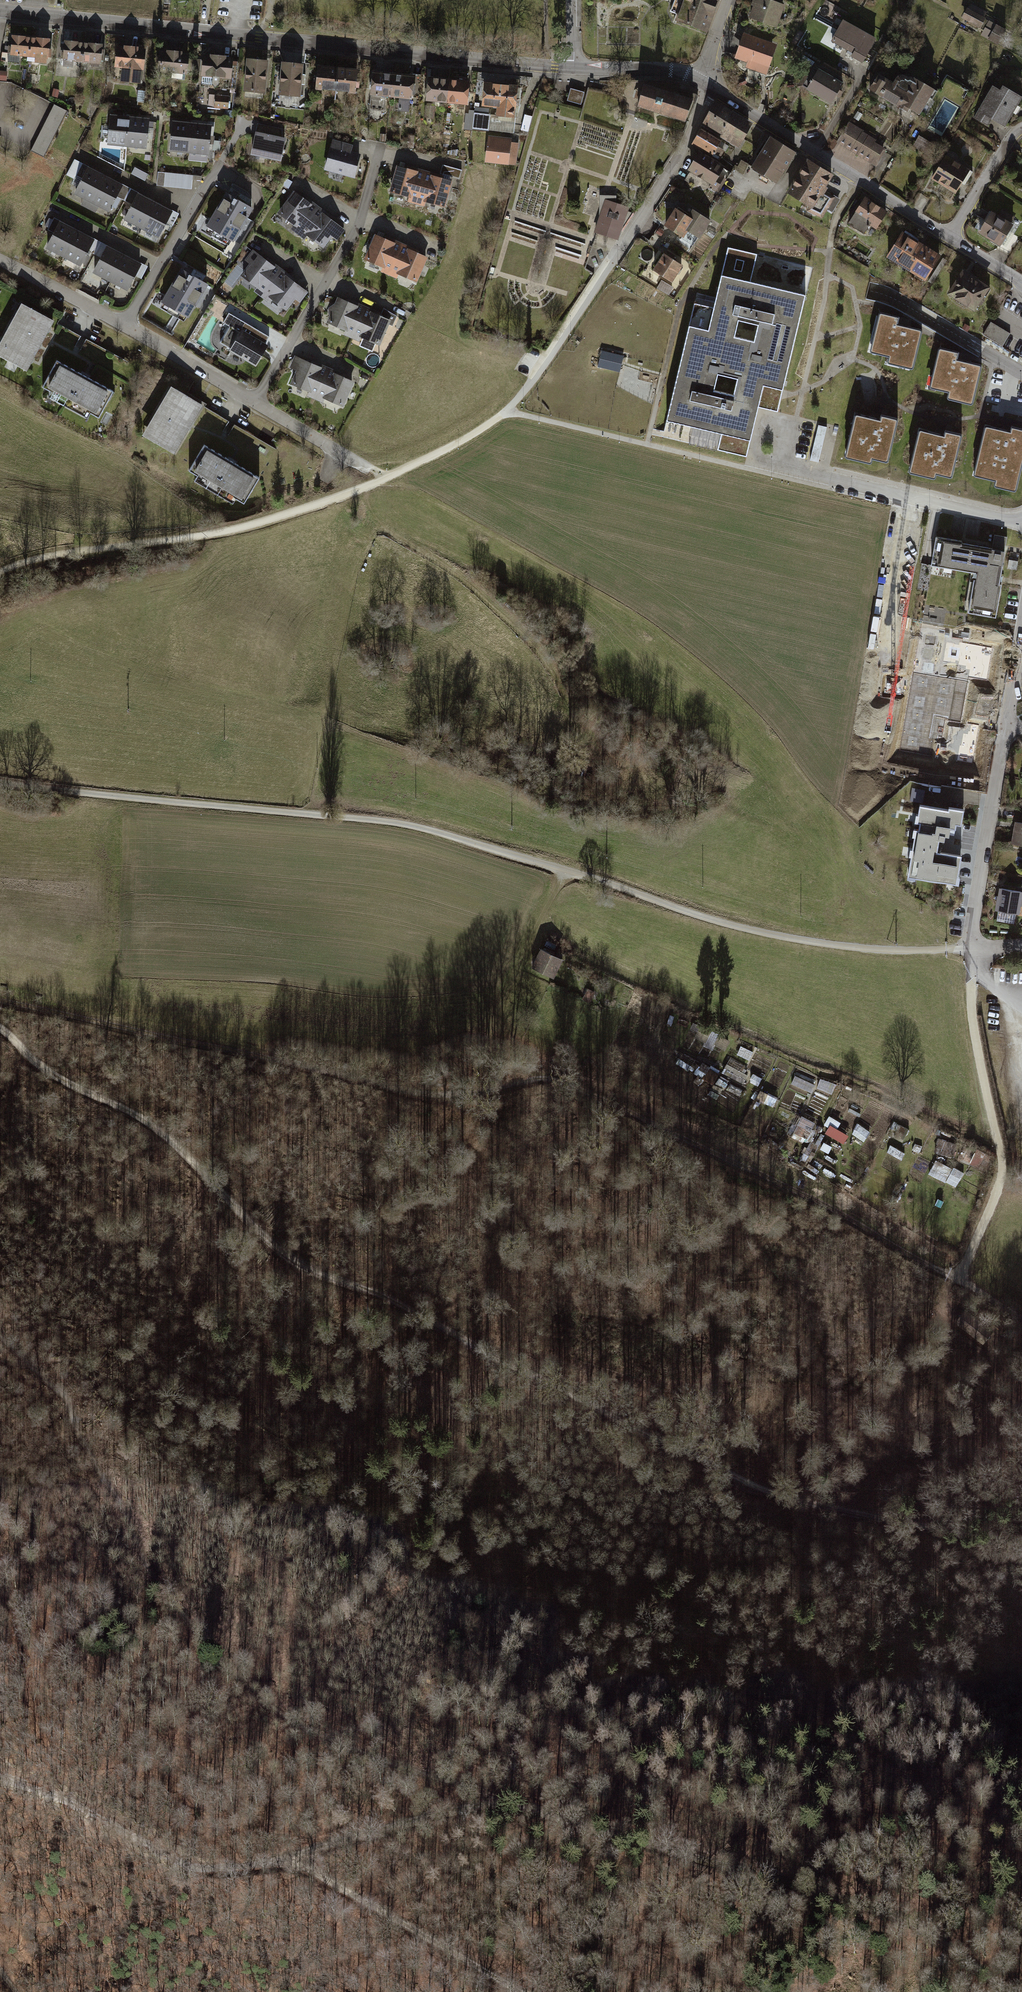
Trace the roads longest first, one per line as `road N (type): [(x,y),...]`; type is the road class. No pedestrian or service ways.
road 1 (track): [(0,1028),(55,1076),(175,1142),(283,1254),(311,1271),(392,1301),(753,1483),(1021,1546)]
road 2 (track): [(0,1778),(81,1807),(184,1865),(207,1869),(296,1857),(507,1803),(906,1918),(1010,1991)]
road 3 (track): [(438,1096),(536,1078),(566,1082),(826,1205),(1021,1318)]
road 4 (tertiary): [(0,10),(575,67)]
road 5 (track): [(564,870),(397,825),(0,783)]
road 6 (track): [(709,86),(702,114),(622,247),(508,410),(389,476)]
road 7 (track): [(0,1002),(422,1093)]
road 8 (track): [(968,950),(839,947),(677,910),(564,870)]
road 9 (track): [(389,476),(224,532),(63,551),(0,572)]
road 10 (track): [(968,950),(1002,1174),(944,1308)]
road 11 (tertiary): [(709,86),(950,239)]
road 12 (residential): [(256,401),(363,217),(381,149)]
road 13 (residential): [(1021,947),(968,950),(1011,724)]
road 14 (track): [(564,870),(487,1042),(566,1082)]
road 15 (track): [(519,1991),(296,1857)]
road 16 (residential): [(125,326),(224,160)]
road 17 (residential): [(125,326),(256,401)]
road 18 (residential): [(0,261),(125,326)]
road 19 (tertiary): [(575,67),(677,70),(709,86)]
road 20 (residential): [(950,239),(1021,128)]

